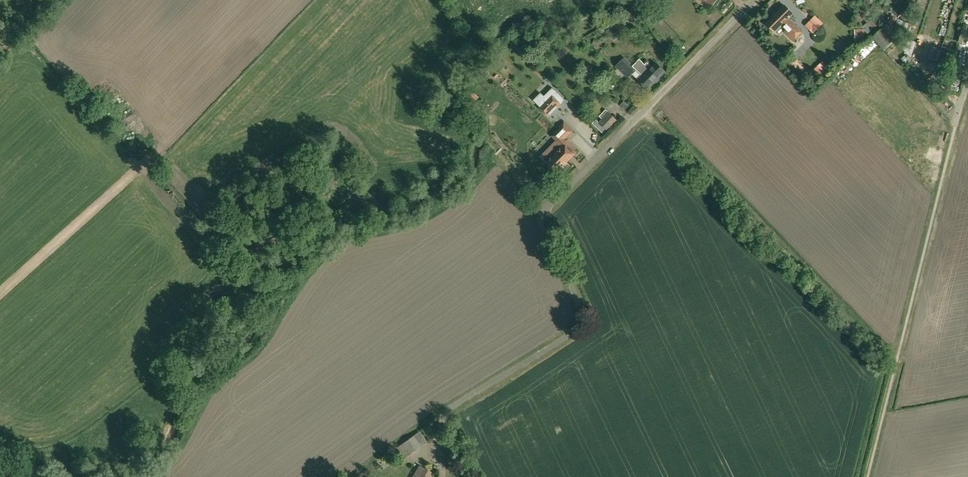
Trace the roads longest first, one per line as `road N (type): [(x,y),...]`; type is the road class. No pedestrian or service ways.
road 1 (residential): [(756,0),(544,210),(540,228),(579,317),(566,337),(451,409),(440,434),(441,476)]
road 2 (track): [(654,101),(899,350)]

